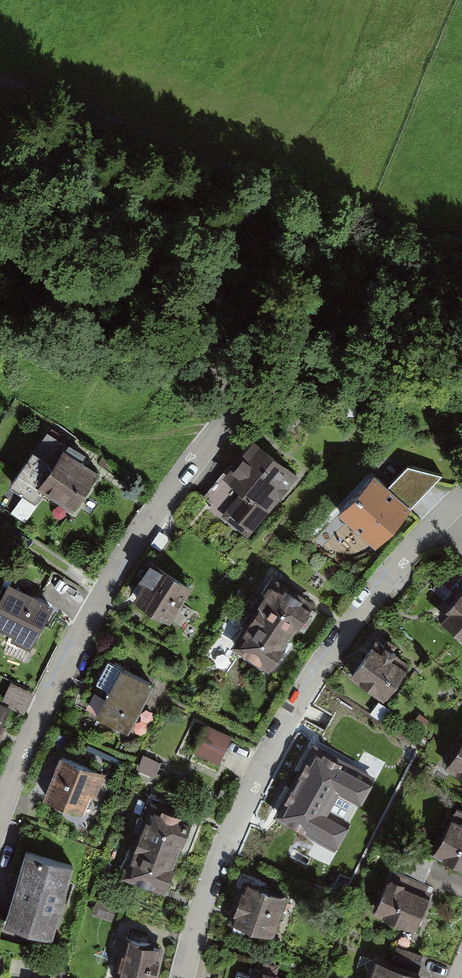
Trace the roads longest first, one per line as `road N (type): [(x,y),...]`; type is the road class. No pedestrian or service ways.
road 1 (residential): [(180,977),(211,864),(345,630),(461,507)]
road 2 (residential): [(261,377),(145,506),(104,571),(36,699),(0,813)]
road 3 (track): [(0,81),(339,212),(461,236)]

